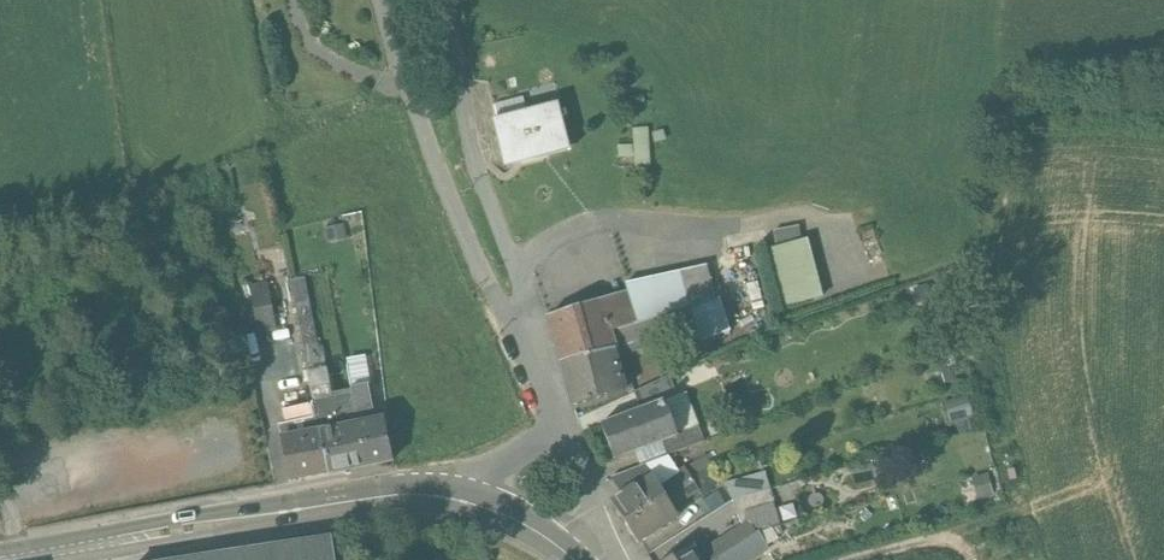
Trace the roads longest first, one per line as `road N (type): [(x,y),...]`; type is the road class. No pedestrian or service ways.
road 1 (secondary): [(11,559),(373,499),(463,503)]
road 2 (unclassified): [(534,340),(480,259),(418,109),(387,0)]
road 3 (unclassified): [(534,340),(472,133),(447,0)]
road 4 (unclassified): [(591,559),(596,522),(565,432)]
road 5 (residential): [(463,503),(499,460),(565,432)]
road 6 (secondary): [(463,503),(575,559)]

